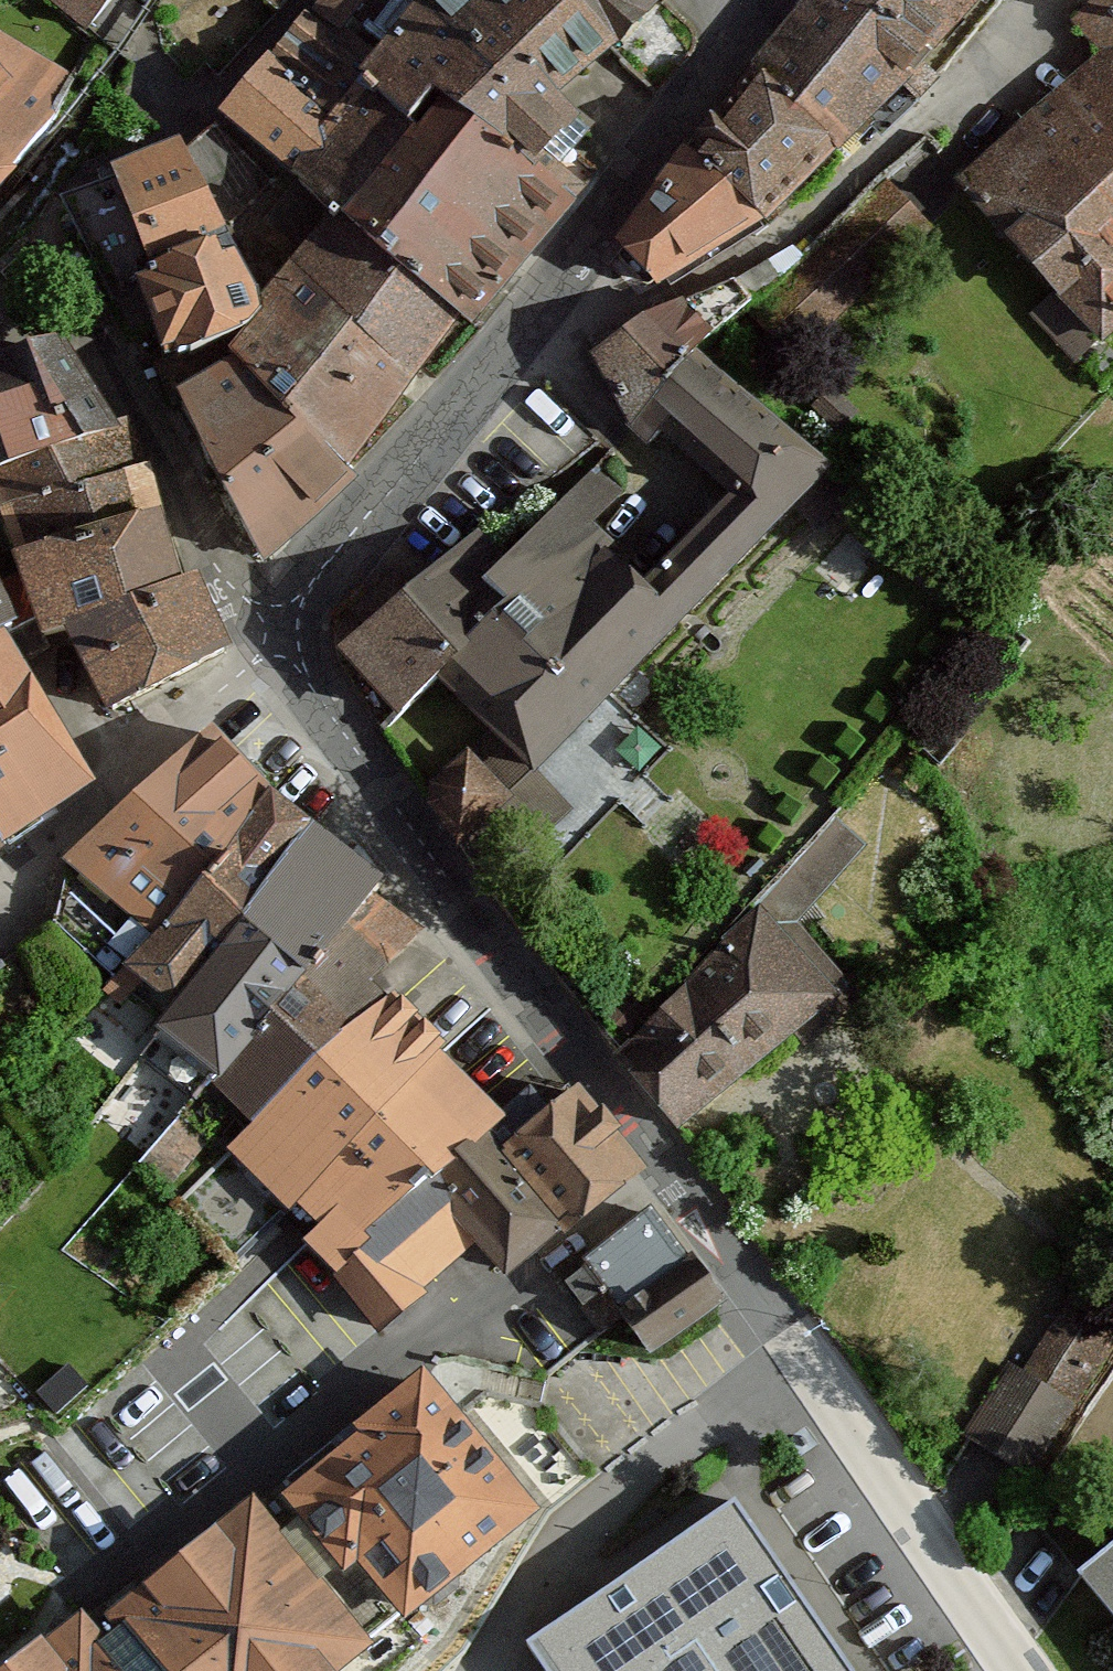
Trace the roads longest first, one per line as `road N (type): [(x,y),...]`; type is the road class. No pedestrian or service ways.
road 1 (tertiary): [(1014,1670),(678,1175),(487,937),(278,638)]
road 2 (tertiary): [(278,638),(316,576),(536,309),(767,0)]
road 3 (residential): [(278,638),(205,547),(167,454),(113,372),(66,330),(0,304)]
road 4 (residential): [(278,638),(63,842),(0,881)]

